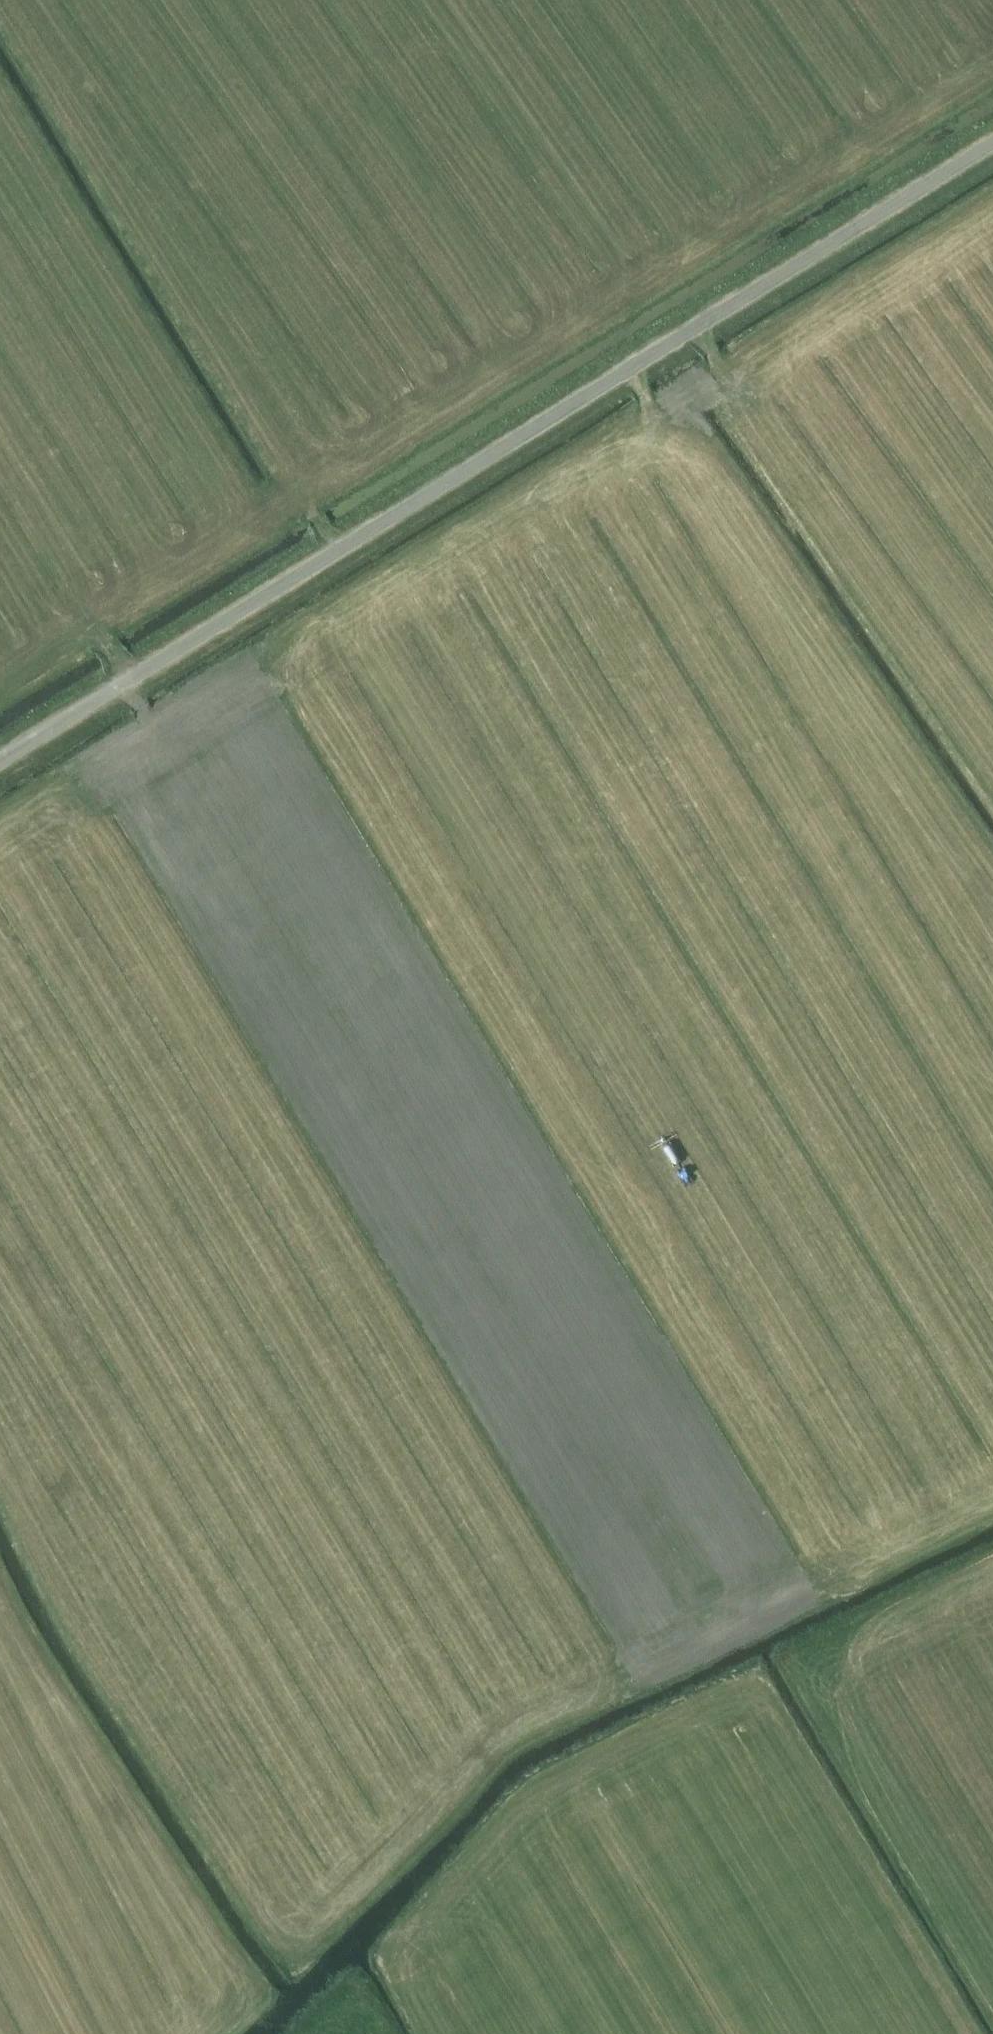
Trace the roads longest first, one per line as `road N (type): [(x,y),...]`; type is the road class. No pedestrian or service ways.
road 1 (unclassified): [(0,762),(992,144)]

